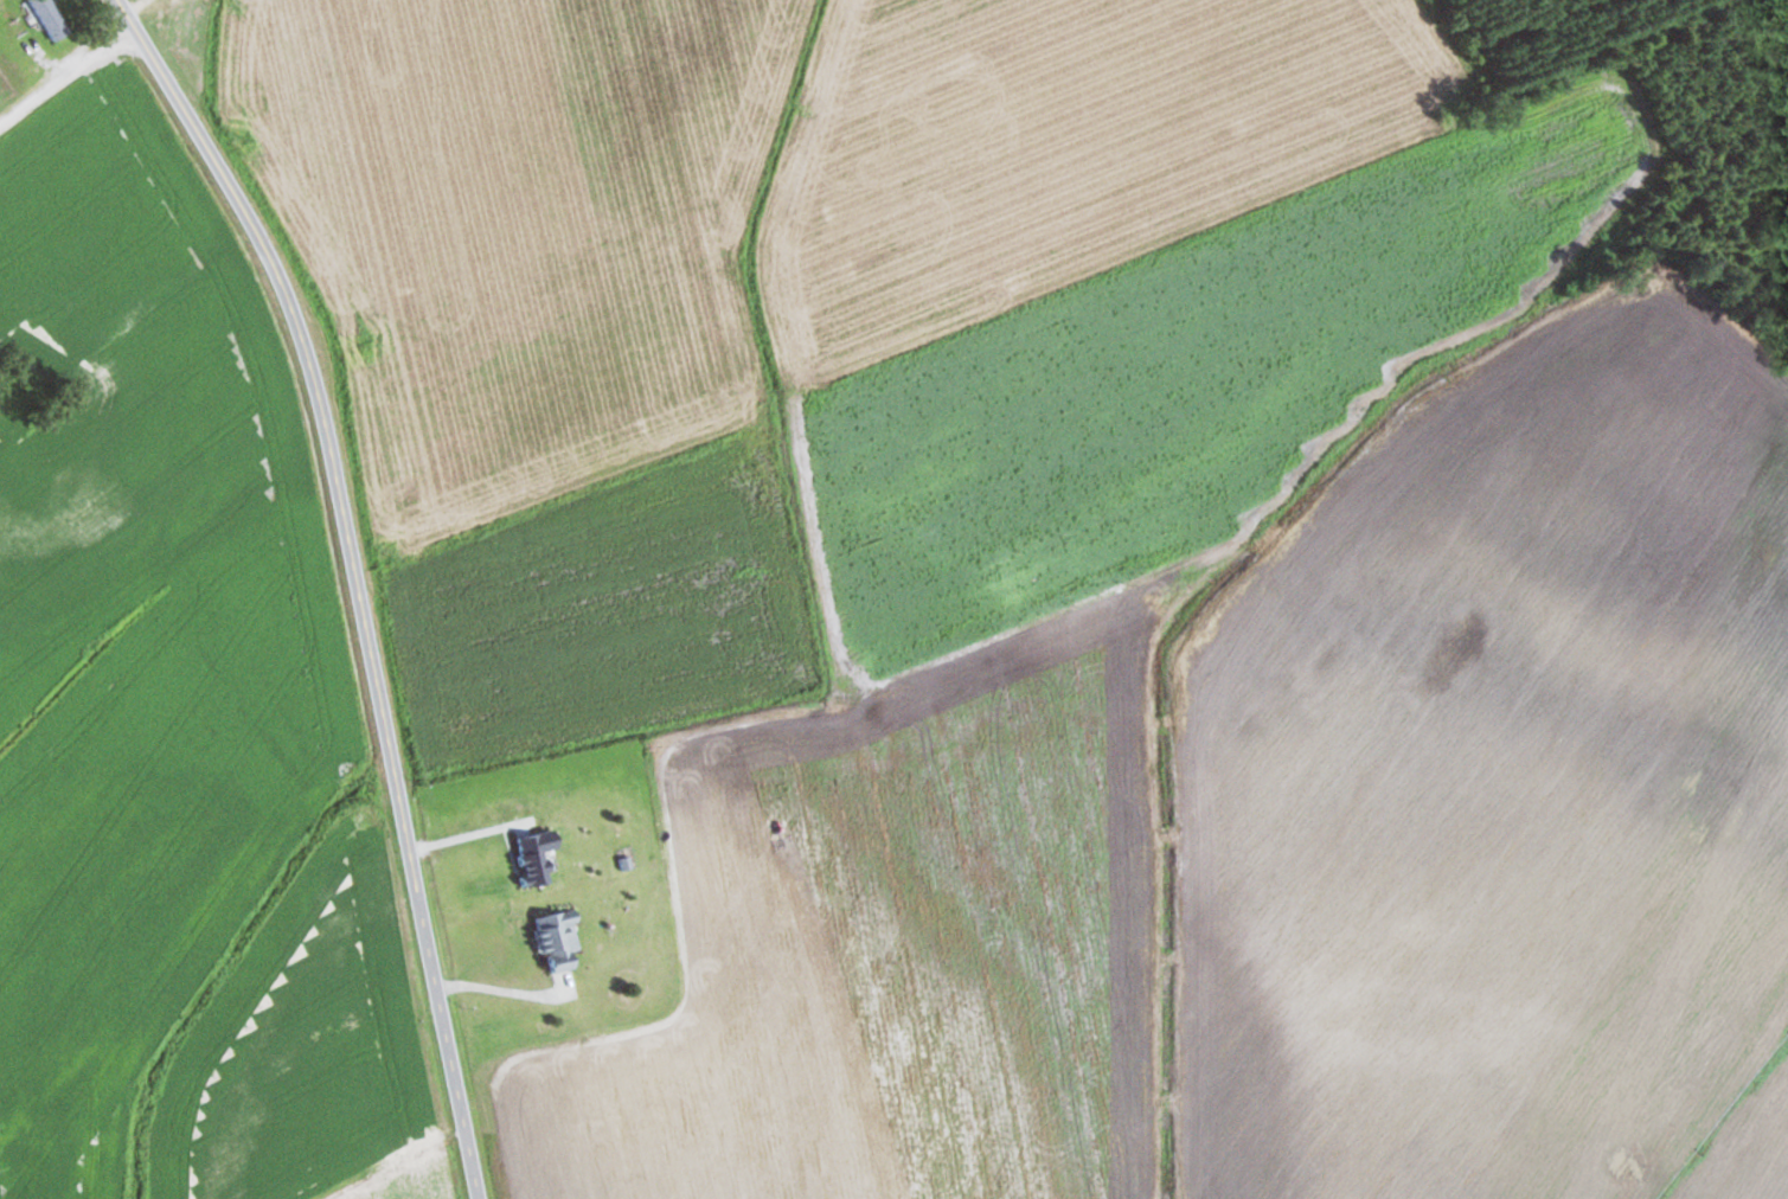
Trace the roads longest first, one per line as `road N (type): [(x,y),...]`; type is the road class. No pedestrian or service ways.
road 1 (residential): [(480,1198),(305,340),(244,209),(119,0)]

